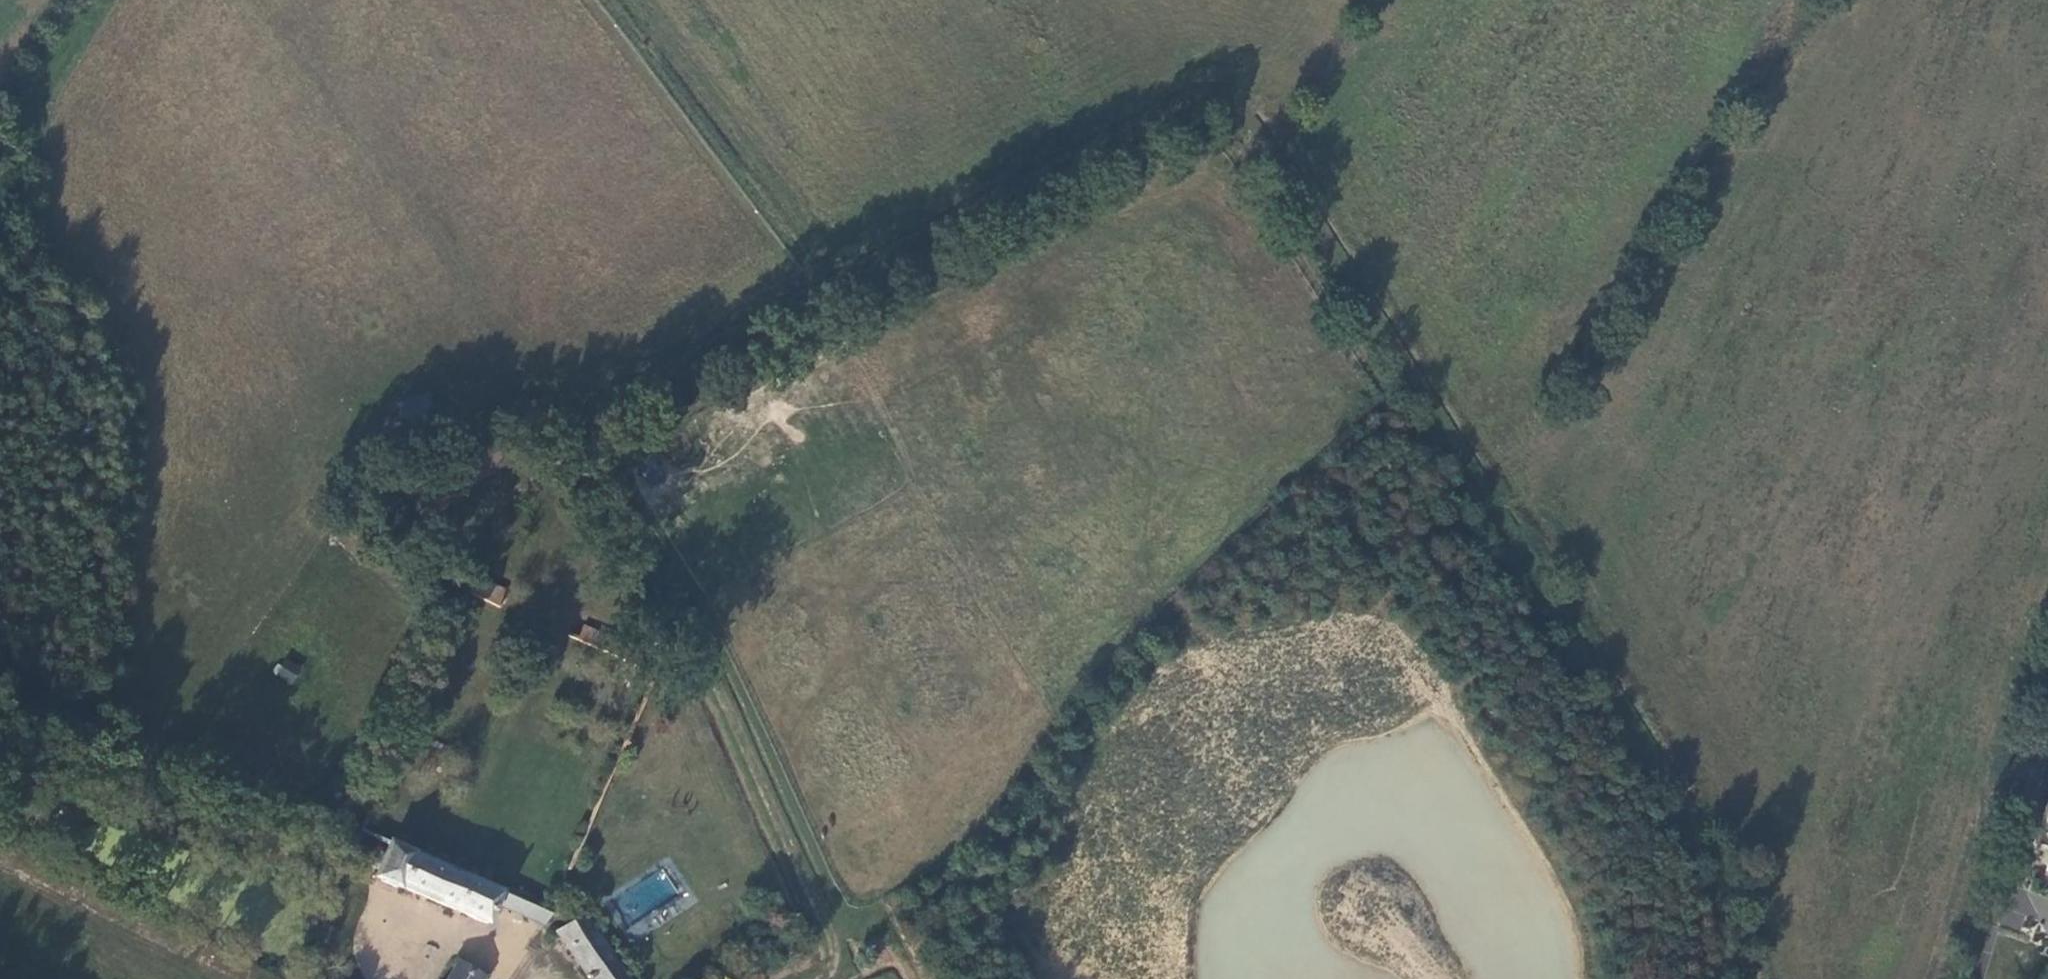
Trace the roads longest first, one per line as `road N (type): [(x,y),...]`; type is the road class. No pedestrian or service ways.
road 1 (track): [(824,978),(838,950),(609,430),(1254,92)]
road 2 (track): [(1741,978),(1718,856),(1254,92)]

